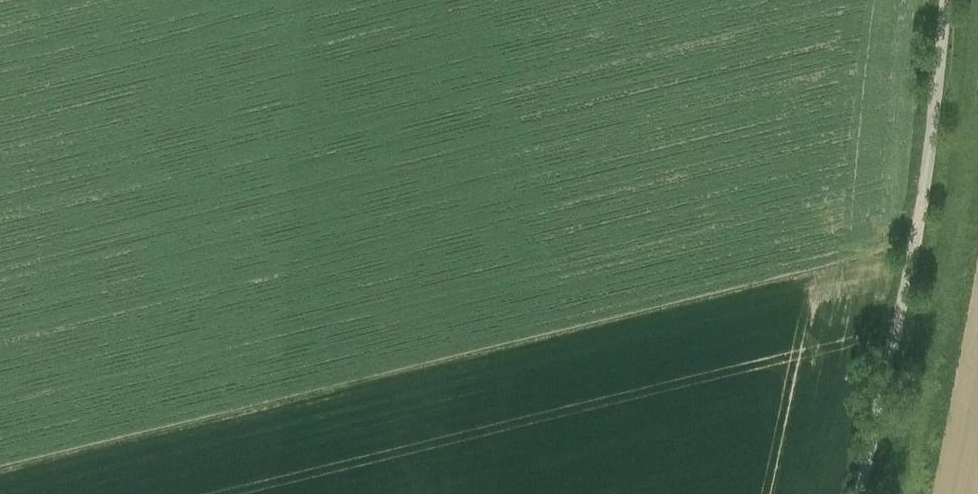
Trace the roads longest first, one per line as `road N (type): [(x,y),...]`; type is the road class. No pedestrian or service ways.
road 1 (unclassified): [(861,493),(911,252),(942,0)]

